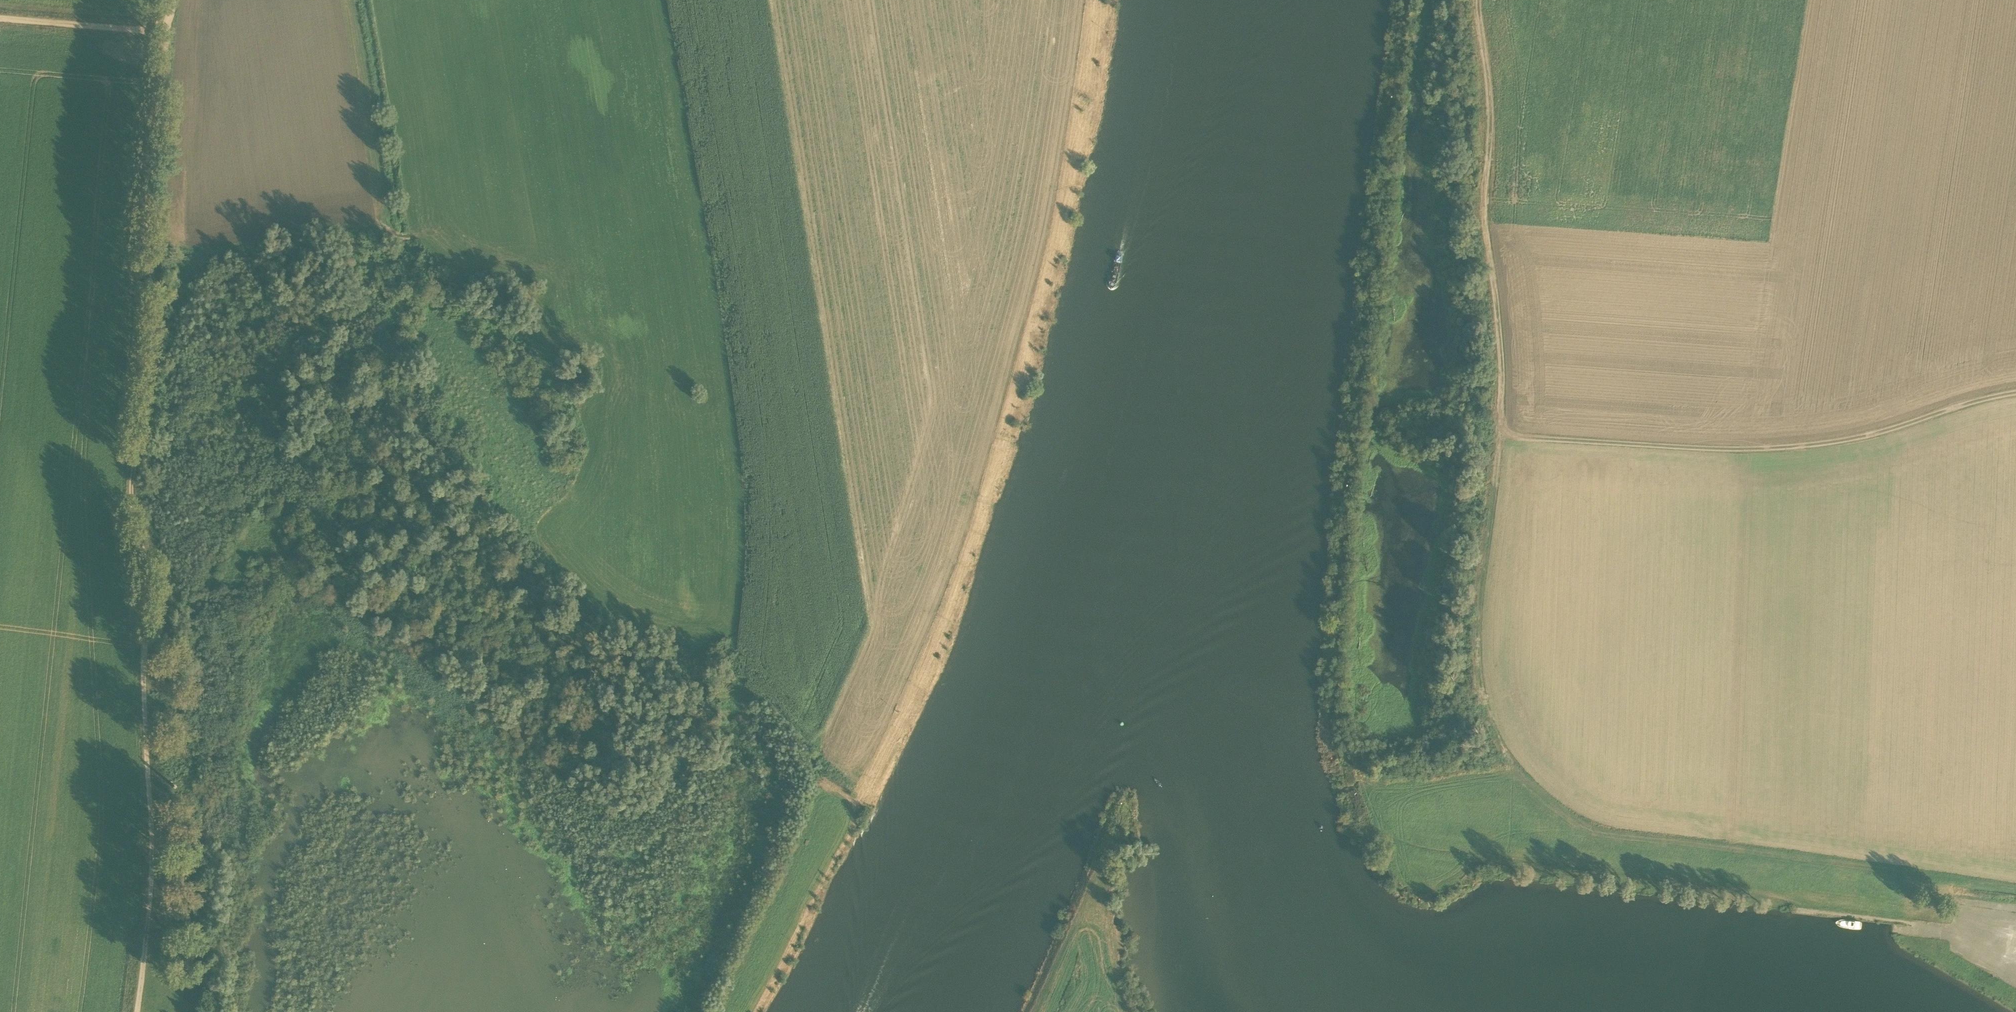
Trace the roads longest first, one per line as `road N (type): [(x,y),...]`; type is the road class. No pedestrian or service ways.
road 1 (track): [(137,1011),(150,883),(148,582),(131,492),(157,321),(147,229),(170,0)]
road 2 (track): [(342,0),(328,90),(254,226),(280,335),(298,577),(283,728),(294,833)]
road 3 (track): [(1501,436),(1481,660),(1497,752),(1594,830),(1914,882)]
road 4 (track): [(2015,400),(1884,438),(1764,456),(1501,436)]
road 5 (track): [(1478,0),(1491,88),(1485,209),(1501,436)]
road 6 (track): [(0,19),(167,30)]
road 7 (track): [(0,703),(145,692)]

